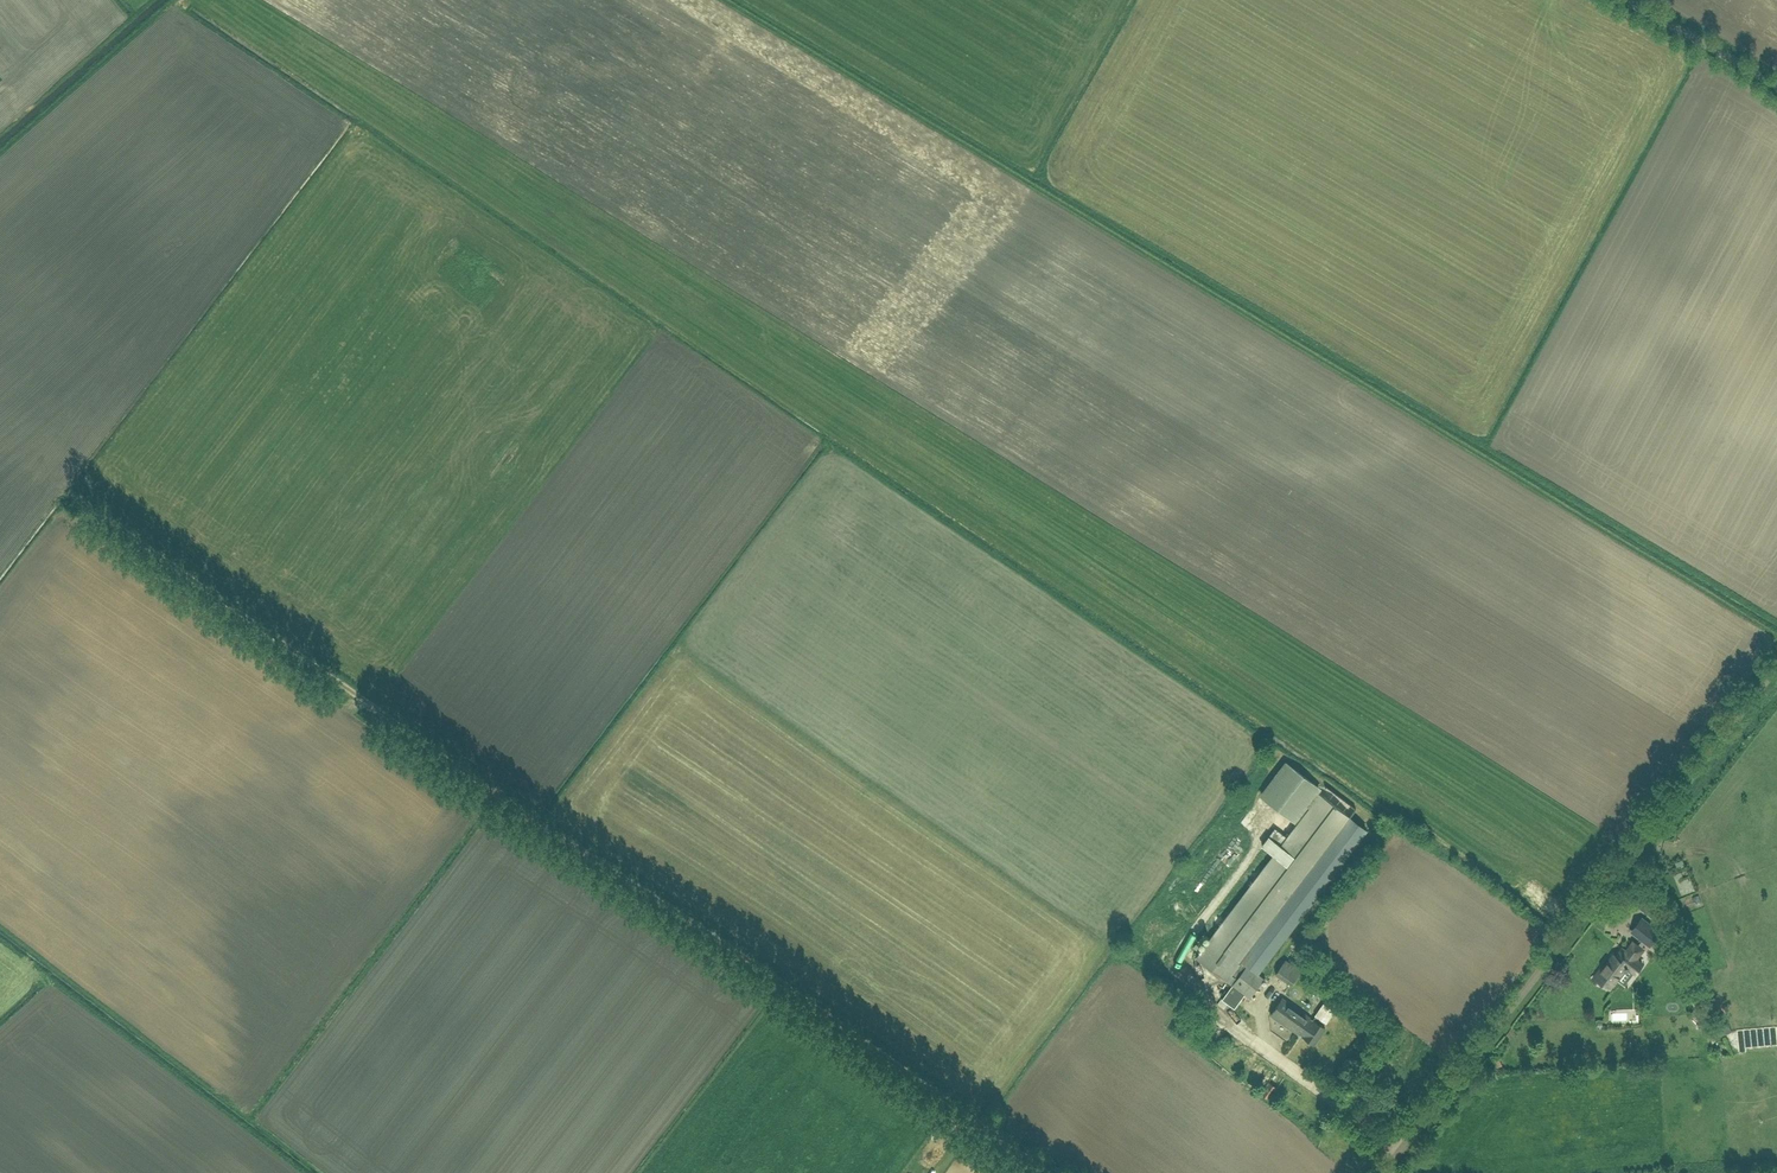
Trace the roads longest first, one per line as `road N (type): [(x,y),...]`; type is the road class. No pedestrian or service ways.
road 1 (unclassified): [(1048,1172),(71,493)]
road 2 (unclassified): [(1382,1172),(1776,667)]
road 3 (unclassified): [(1776,87),(1625,0)]

